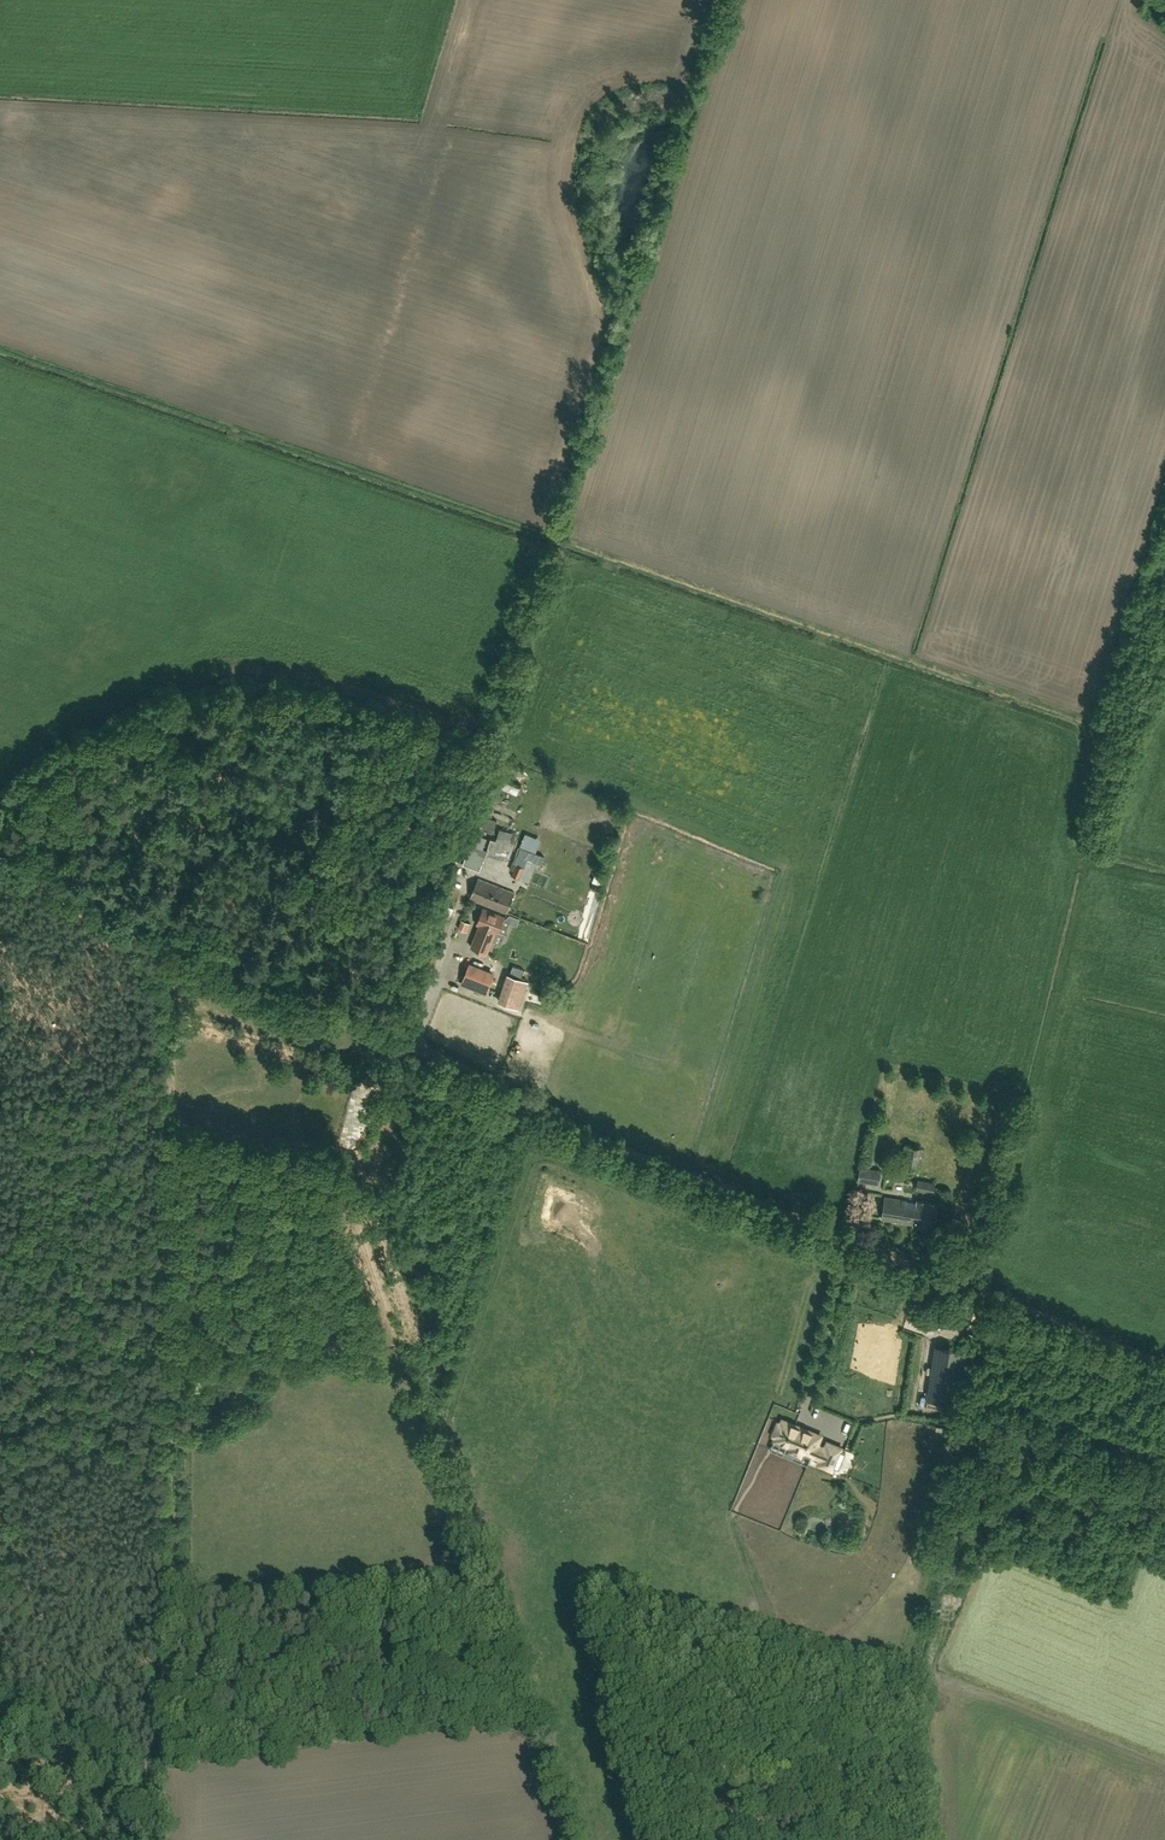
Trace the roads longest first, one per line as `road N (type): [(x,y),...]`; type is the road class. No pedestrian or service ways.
road 1 (unclassified): [(1164,1367),(599,1140),(0,846)]
road 2 (track): [(158,922),(156,1839)]

